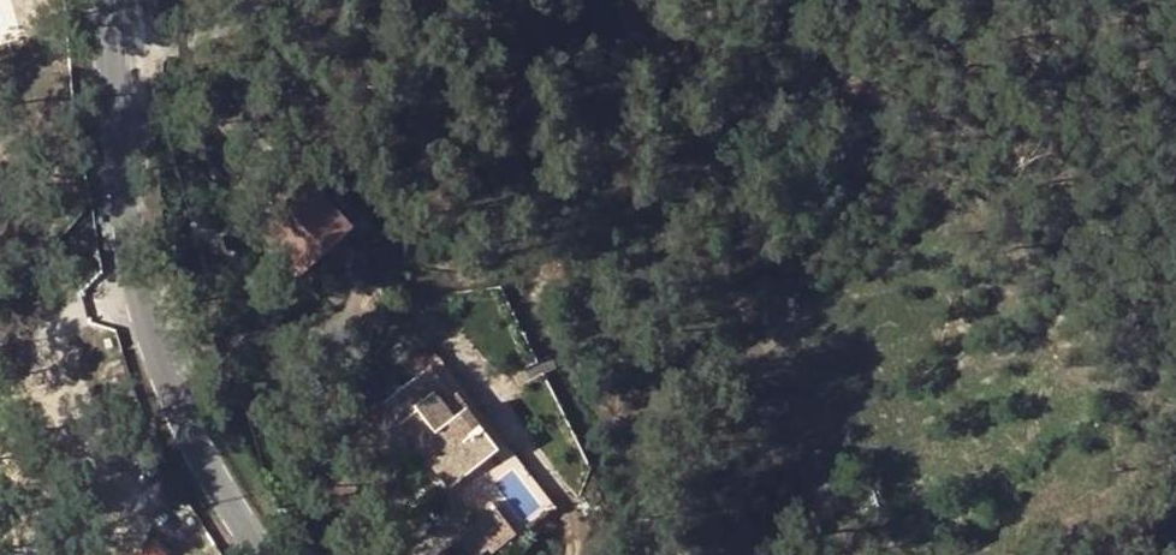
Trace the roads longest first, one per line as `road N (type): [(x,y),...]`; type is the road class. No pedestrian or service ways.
road 1 (tertiary): [(253,554),(221,509),(130,315),(101,176),(90,0)]

